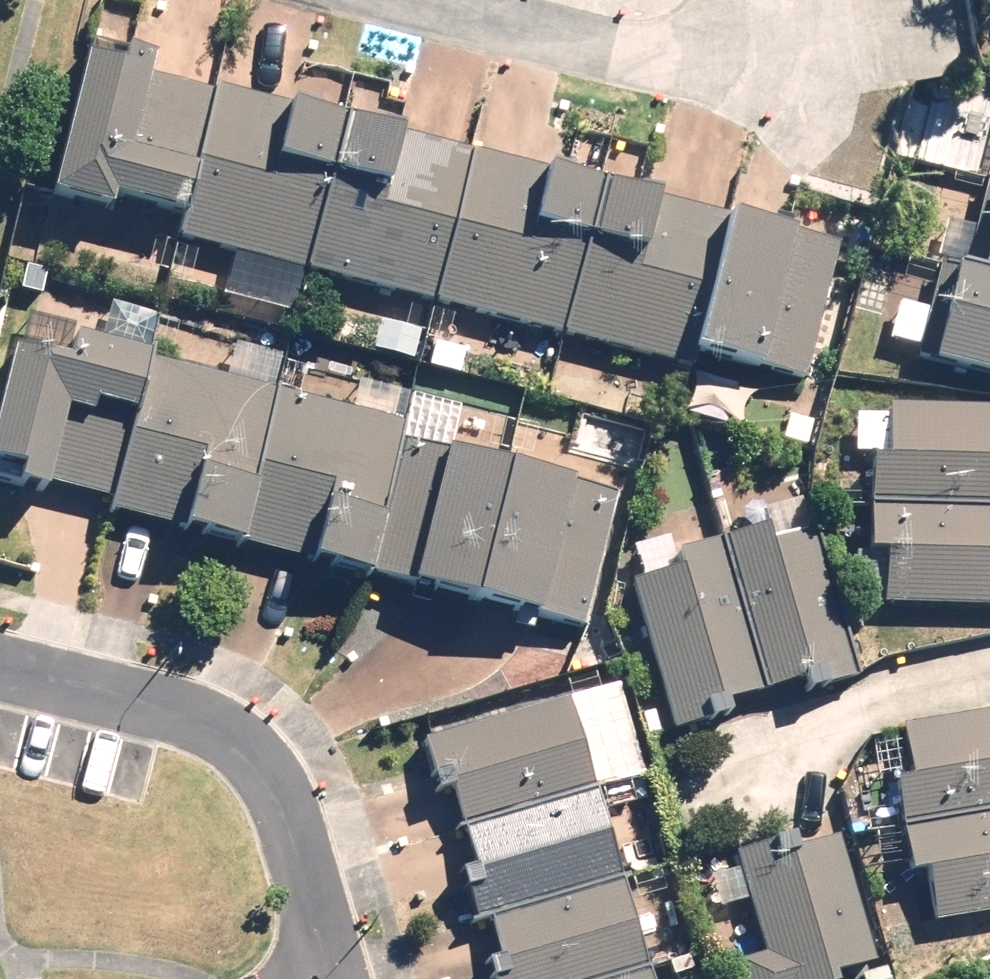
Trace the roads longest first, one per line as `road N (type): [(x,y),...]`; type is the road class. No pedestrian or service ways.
road 1 (residential): [(0,656),(161,700),(242,736),(272,783),(322,978)]

